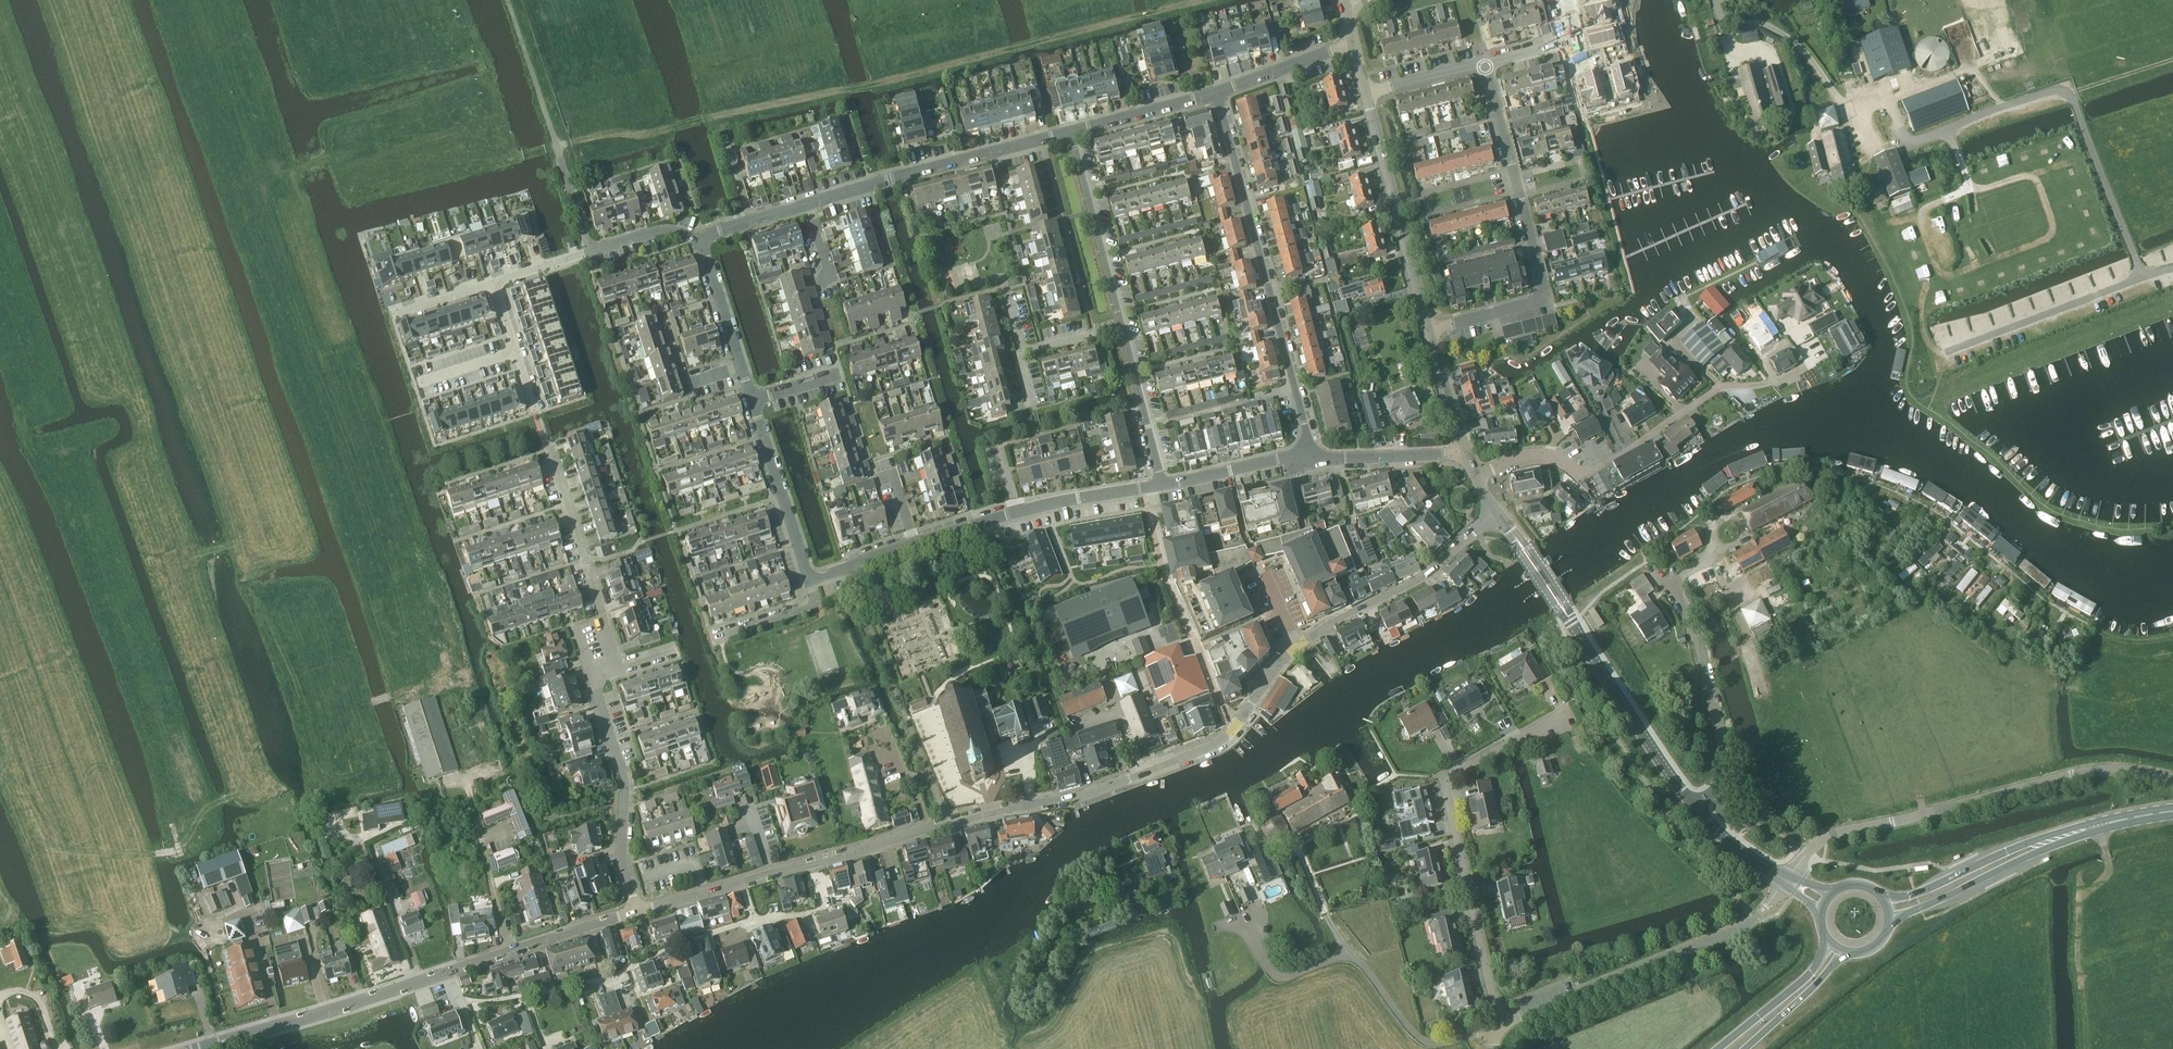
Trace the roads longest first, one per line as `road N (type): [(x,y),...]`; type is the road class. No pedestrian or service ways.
road 1 (unclassified): [(1571,713),(1445,779),(1497,1029),(1741,928),(1786,879)]
road 2 (track): [(1191,0),(876,85),(646,135),(556,146)]
road 3 (tertiary): [(1298,647),(1236,731),(1207,750),(1074,798),(771,874)]
road 4 (track): [(2065,97),(2075,104),(2143,278),(1939,354)]
road 5 (residential): [(1315,459),(1219,93)]
road 6 (residential): [(1432,331),(1542,302),(1547,294),(1486,63)]
road 7 (unclassified): [(1479,481),(1523,456),(1547,454),(1586,472),(1716,388),(1764,385),(1802,371)]
road 8 (tertiary): [(1697,809),(1497,513)]
road 9 (unclassified): [(1828,835),(2088,771),(2172,776)]
road 10 (track): [(1936,265),(1952,277),(2045,242),(2054,228),(2043,187),(2028,177),(1977,189),(1957,148),(1939,135)]
road 11 (unclassified): [(1697,809),(1727,765),(1707,657),(1686,604),(1643,562)]
road 12 (unclassified): [(807,205),(1071,133)]
road 13 (residential): [(1163,485),(1018,512),(912,544)]
road 14 (tertiary): [(1366,96),(1432,331)]
road 15 (tertiary): [(1497,513),(1425,577),(1298,647)]
road 16 (residential): [(641,911),(622,846),(625,779),(593,678)]
road 17 (track): [(2102,838),(2105,880),(2080,893),(2086,1048)]
road 18 (tertiary): [(641,911),(447,972)]
road 19 (unclassified): [(1071,133),(1122,328)]
road 20 (unclassified): [(1715,0),(1722,27),(1763,24),(1798,44),(1854,116)]
road 21 (residential): [(810,581),(753,403)]
road 22 (secondary): [(1891,923),(2053,839)]
road 23 (secondary): [(2053,839),(1885,899)]
road 24 (residential): [(604,616),(547,448)]
road 25 (track): [(2004,108),(1969,70),(1854,116)]
road 26 (residential): [(1122,328),(1163,485)]
road 27 (secondary): [(1826,937),(1807,977),(1720,1048)]
road 28 (residential): [(1470,451),(1315,459)]
road 29 (residential): [(1315,459),(1163,485)]
road 30 (unclassified): [(1071,133),(1219,93)]
road 31 (track): [(556,146),(511,0)]
road 32 (unclassified): [(1219,93),(1354,43)]
road 33 (track): [(2004,108),(1918,143),(1890,102)]
road 34 (secondary): [(1746,1048),(1849,953)]
road 35 (tertiary): [(266,1025),(336,1021),(398,989)]
road 36 (residential): [(535,413),(493,282)]
road 37 (tertiary): [(398,989),(266,1025)]
road 38 (unclassified): [(741,367),(702,240)]
road 39 (residential): [(810,581),(811,608),(713,637)]
road 40 (unclassified): [(743,883),(753,920),(841,909)]
road 41 (tertiary): [(1432,331),(1470,451)]
road 42 (residential): [(1366,96),(1486,63)]
road 43 (secondary): [(2172,813),(2053,839)]

